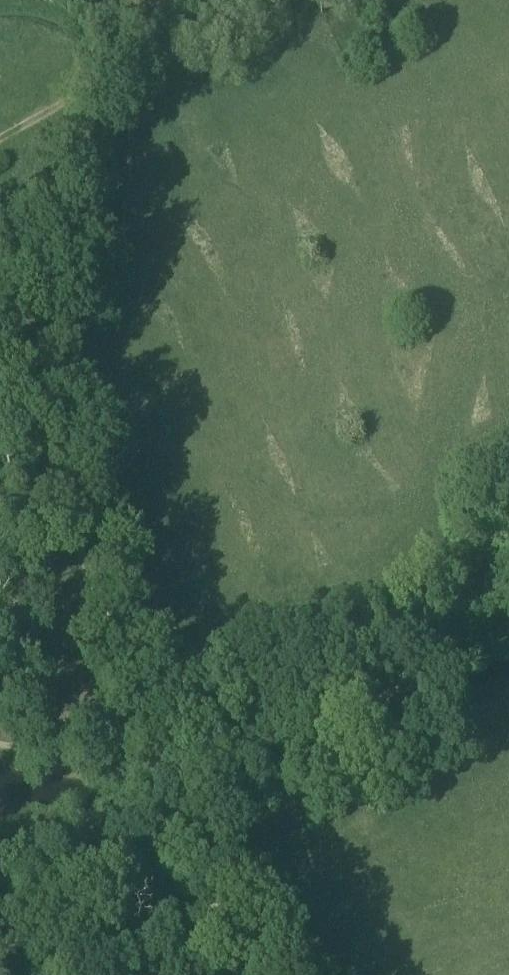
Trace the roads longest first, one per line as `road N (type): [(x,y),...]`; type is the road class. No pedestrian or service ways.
road 1 (track): [(156,743),(0,337)]
road 2 (track): [(232,974),(161,758)]
road 3 (track): [(98,86),(286,0)]

